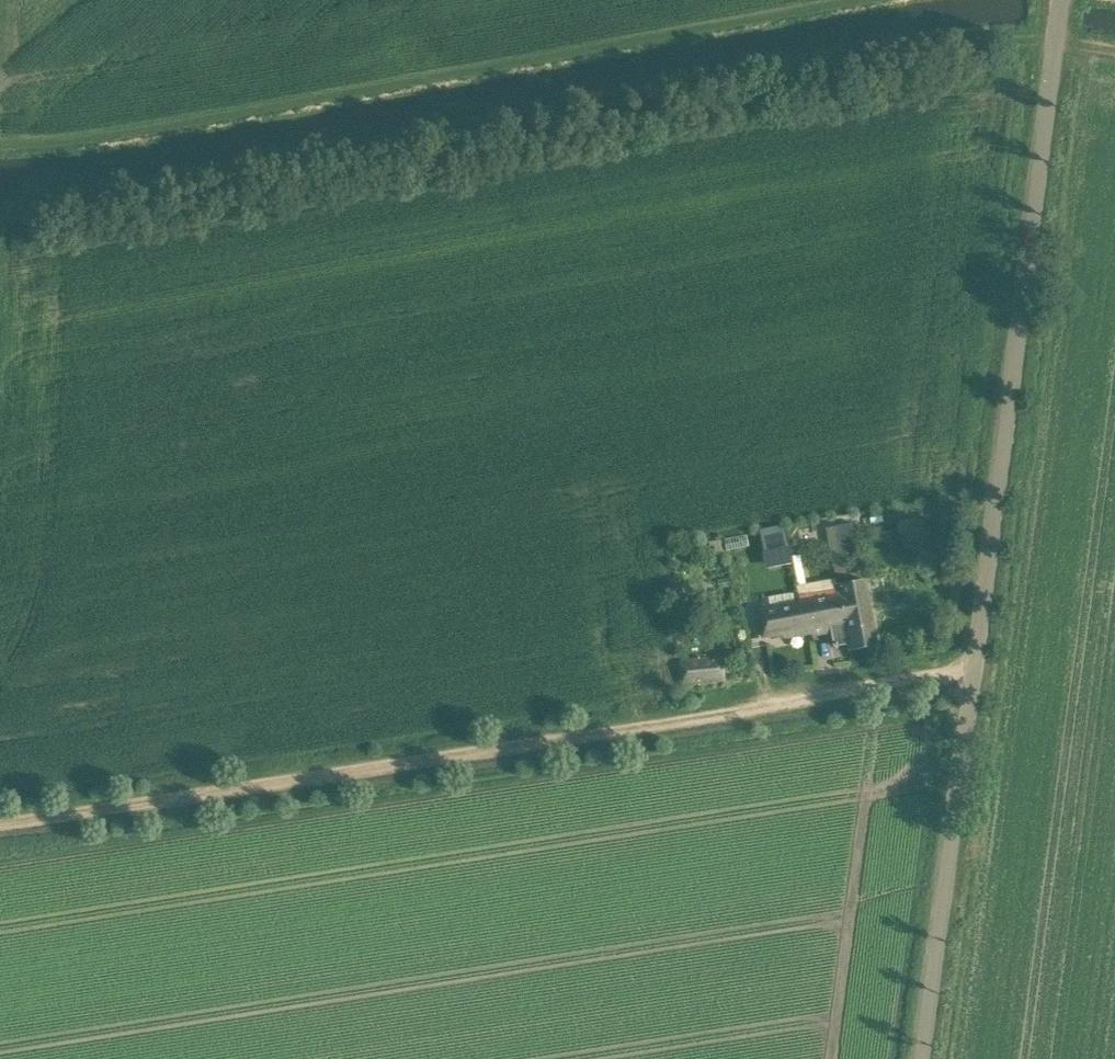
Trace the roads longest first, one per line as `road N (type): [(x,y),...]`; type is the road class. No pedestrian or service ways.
road 1 (unclassified): [(920,1058),(1062,0)]
road 2 (track): [(971,678),(0,832)]

